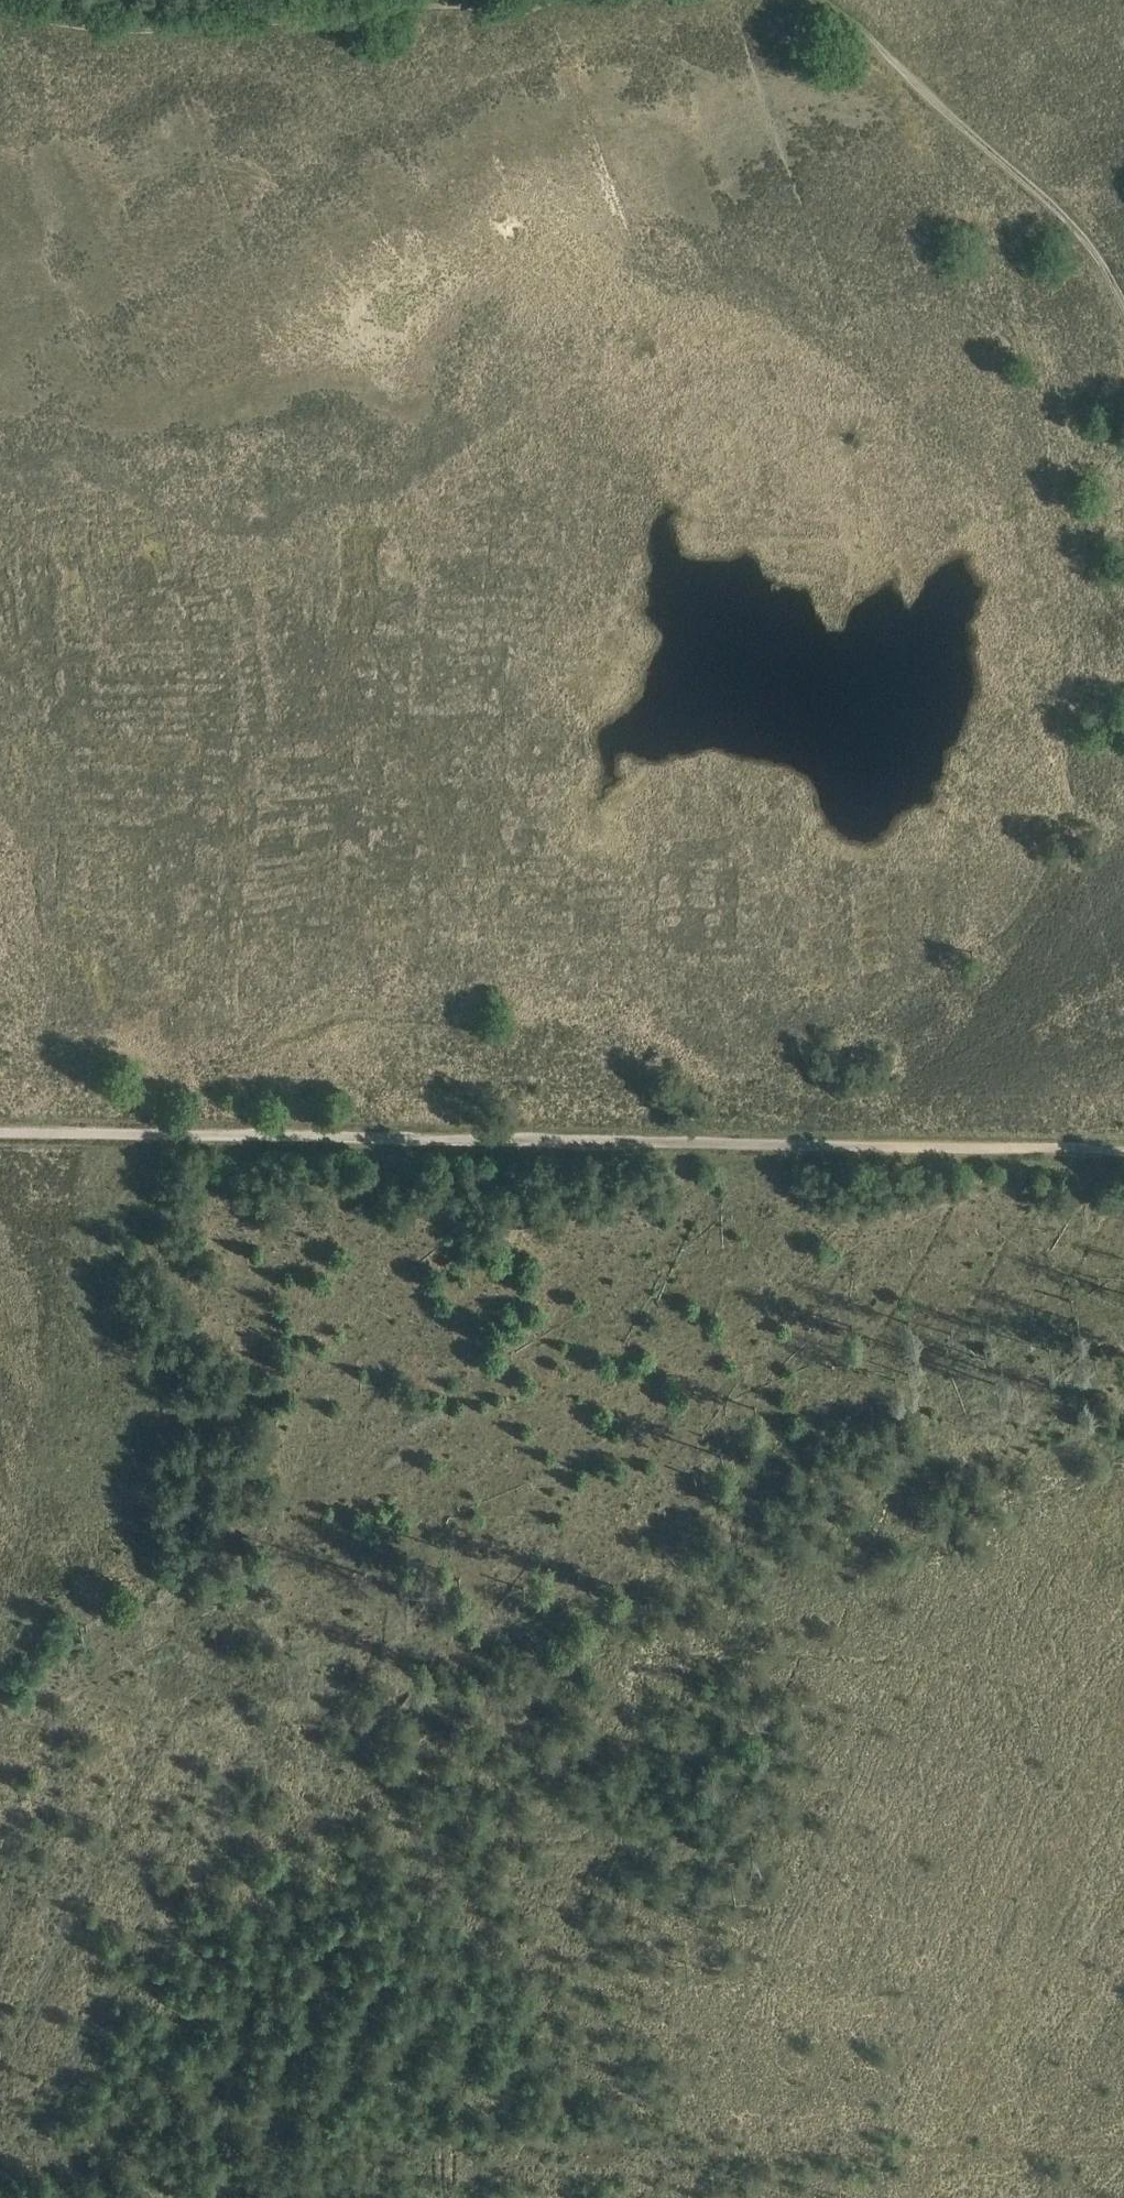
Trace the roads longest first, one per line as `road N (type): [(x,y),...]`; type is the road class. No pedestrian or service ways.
road 1 (track): [(1123,1152),(0,1132)]
road 2 (track): [(1123,302),(1110,272),(1061,215),(819,0)]
road 3 (track): [(399,0),(149,20),(29,0)]

